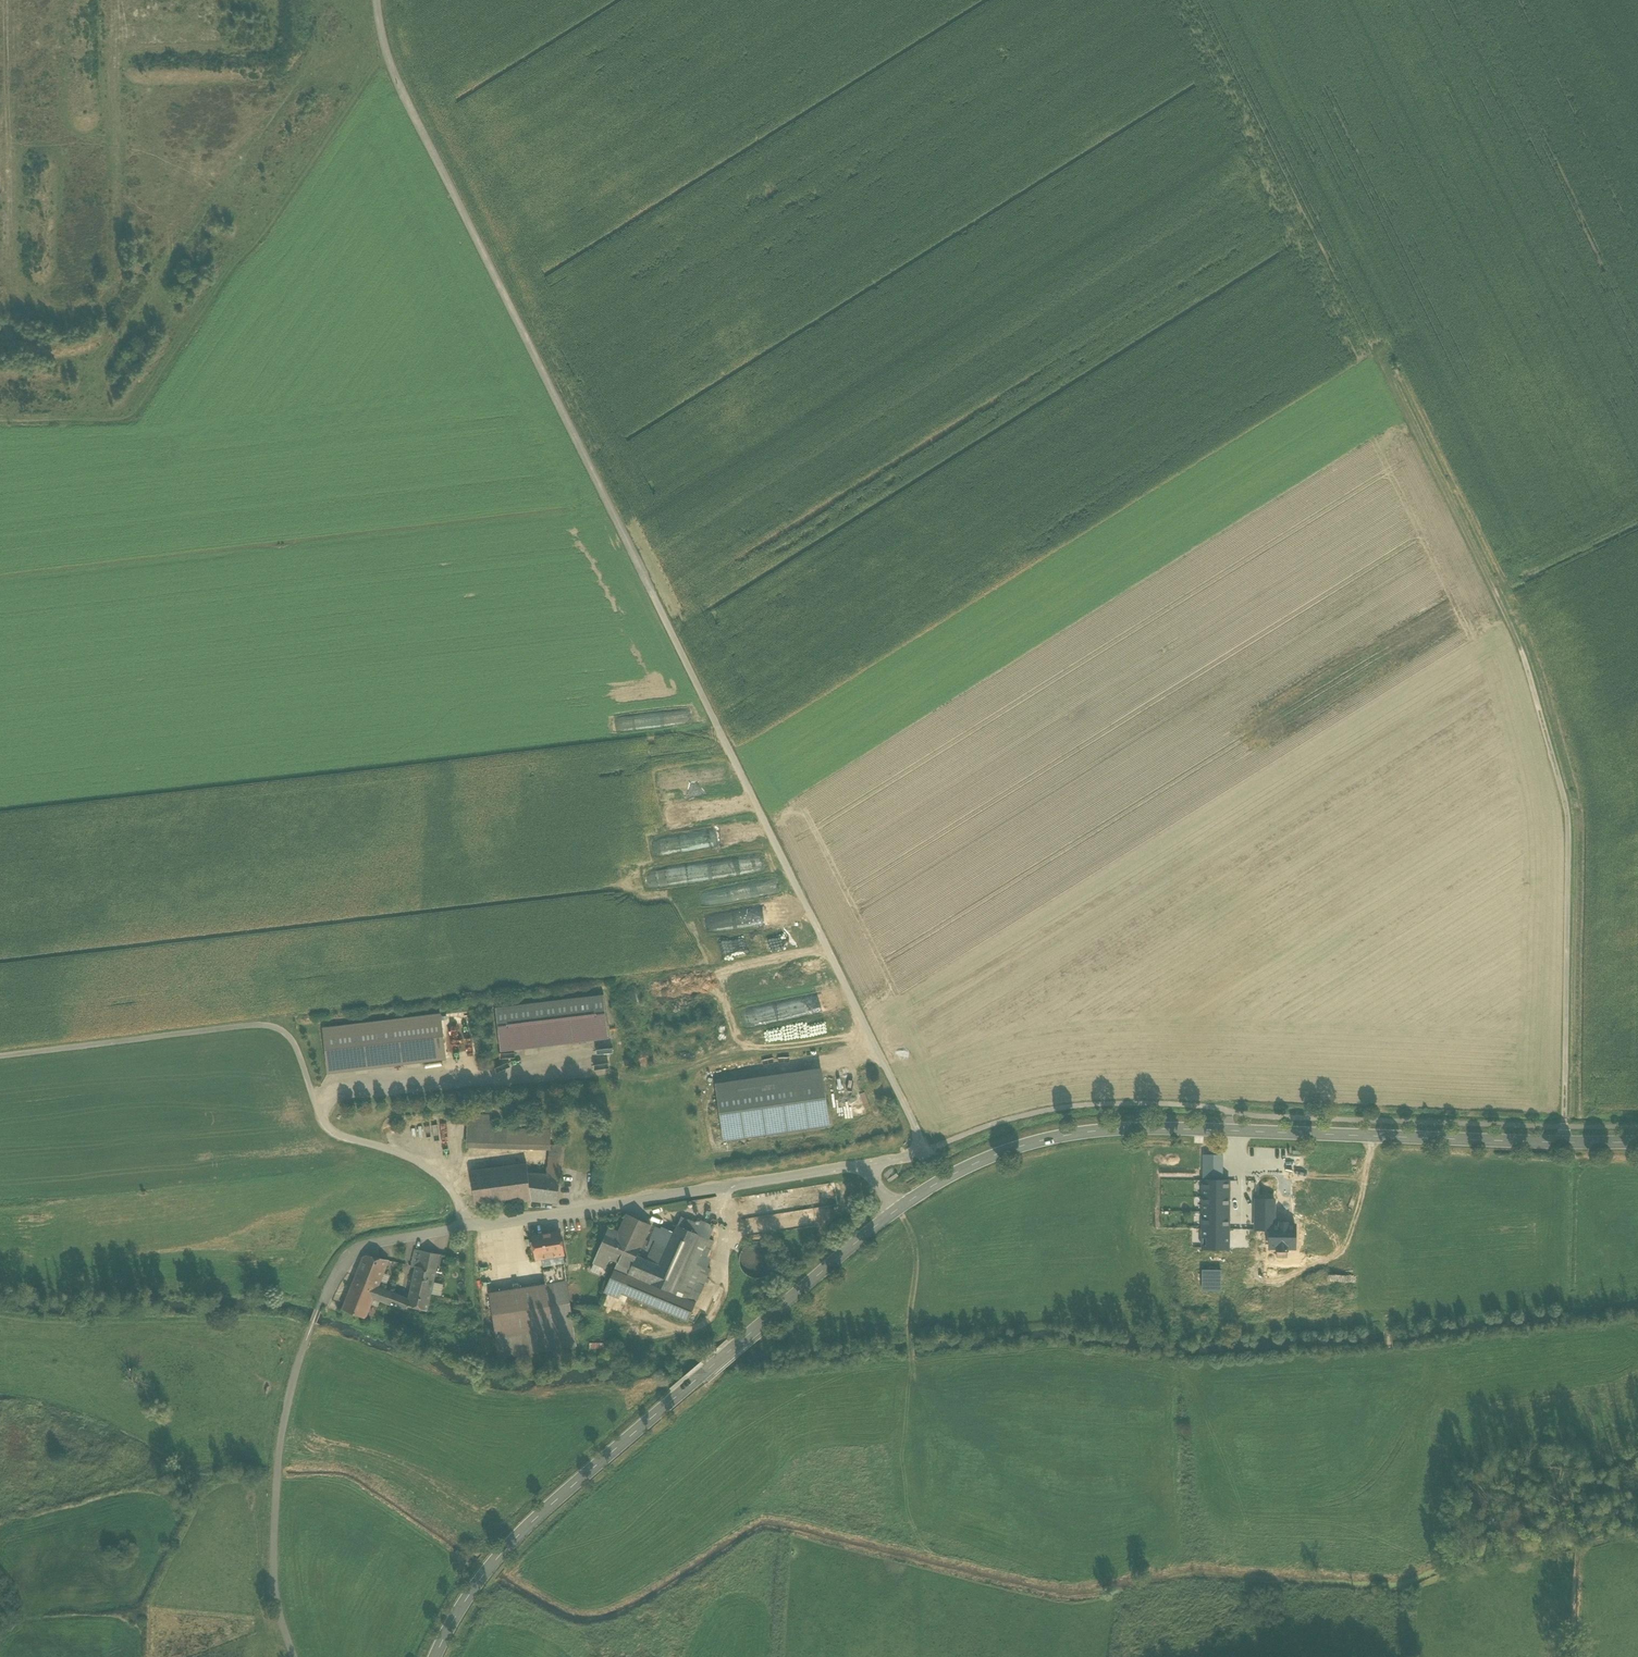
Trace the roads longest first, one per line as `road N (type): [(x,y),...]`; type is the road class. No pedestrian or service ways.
road 1 (track): [(376,0),(385,56),(926,1151),(863,1165)]
road 2 (track): [(1563,1142),(1569,815),(1521,646),(1375,347)]
road 3 (tertiary): [(897,1208),(978,1162),(1079,1132),(1637,1141)]
road 4 (tertiary): [(434,1656),(478,1581),(556,1500),(897,1208)]
road 5 (unclassified): [(0,1056),(258,1024),(278,1029),(298,1048),(323,1121),(417,1160),(441,1179),(467,1228)]
road 6 (unclassified): [(467,1228),(863,1165),(897,1208)]
road 7 (unclassified): [(293,1656),(272,1582),(275,1483),(312,1324)]
road 8 (track): [(318,1106),(613,1069)]
road 9 (track): [(922,1492),(910,1331),(918,1260),(913,1232),(897,1208)]
road 10 (track): [(9,247),(5,0)]
road 11 (unclassified): [(320,1305),(349,1256),(369,1244),(467,1228)]

